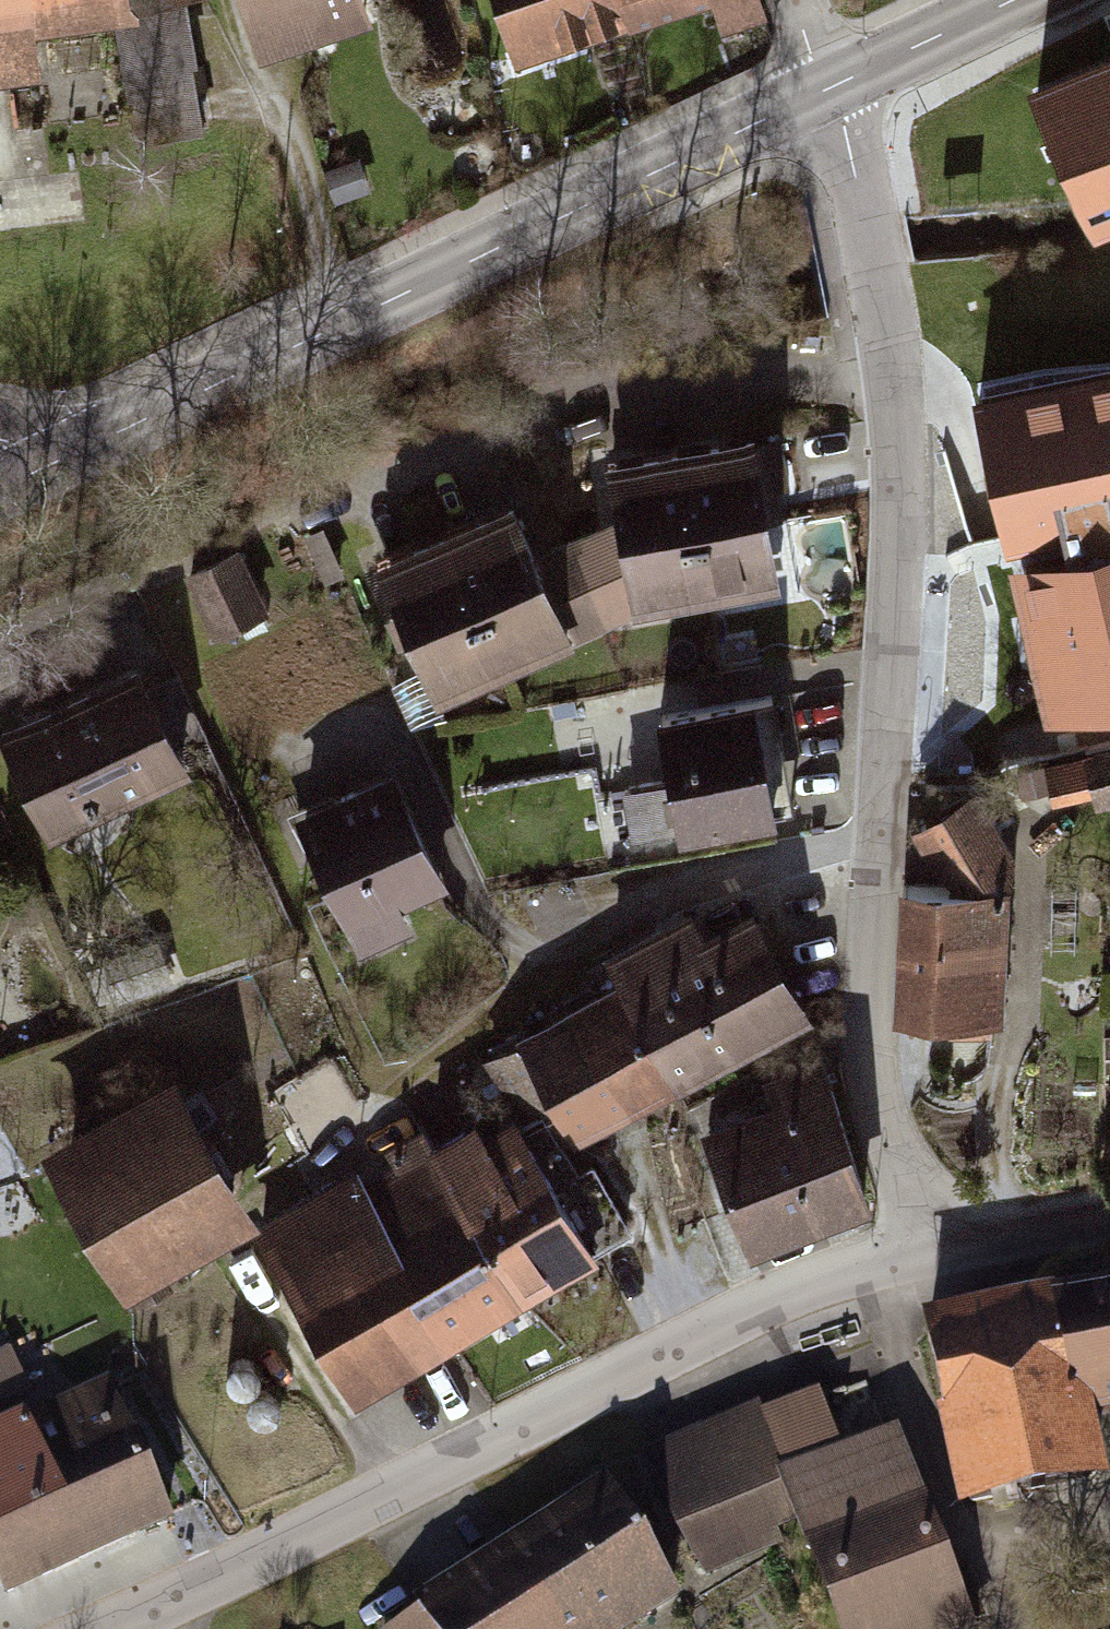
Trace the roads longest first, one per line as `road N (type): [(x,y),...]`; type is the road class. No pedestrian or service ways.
road 1 (residential): [(828,88),(859,203),(896,405),(906,529),(875,1050),(886,1125),(931,1253)]
road 2 (track): [(885,846),(680,899),(559,973),(411,1106),(261,1222),(263,1266),(389,1503)]
road 3 (secondary): [(0,486),(828,88)]
road 4 (residential): [(931,1253),(871,1272),(124,1628)]
road 5 (track): [(298,767),(354,745),(390,743),(405,754),(474,913),(507,948),(559,973)]
road 6 (track): [(1011,1628),(871,1272)]
road 7 (secondary): [(828,88),(1013,0)]
road 8 (residential): [(1109,1223),(931,1253)]
road 9 (residential): [(0,665),(148,602)]
road 10 (track): [(1109,1559),(1057,1544),(987,1561)]

